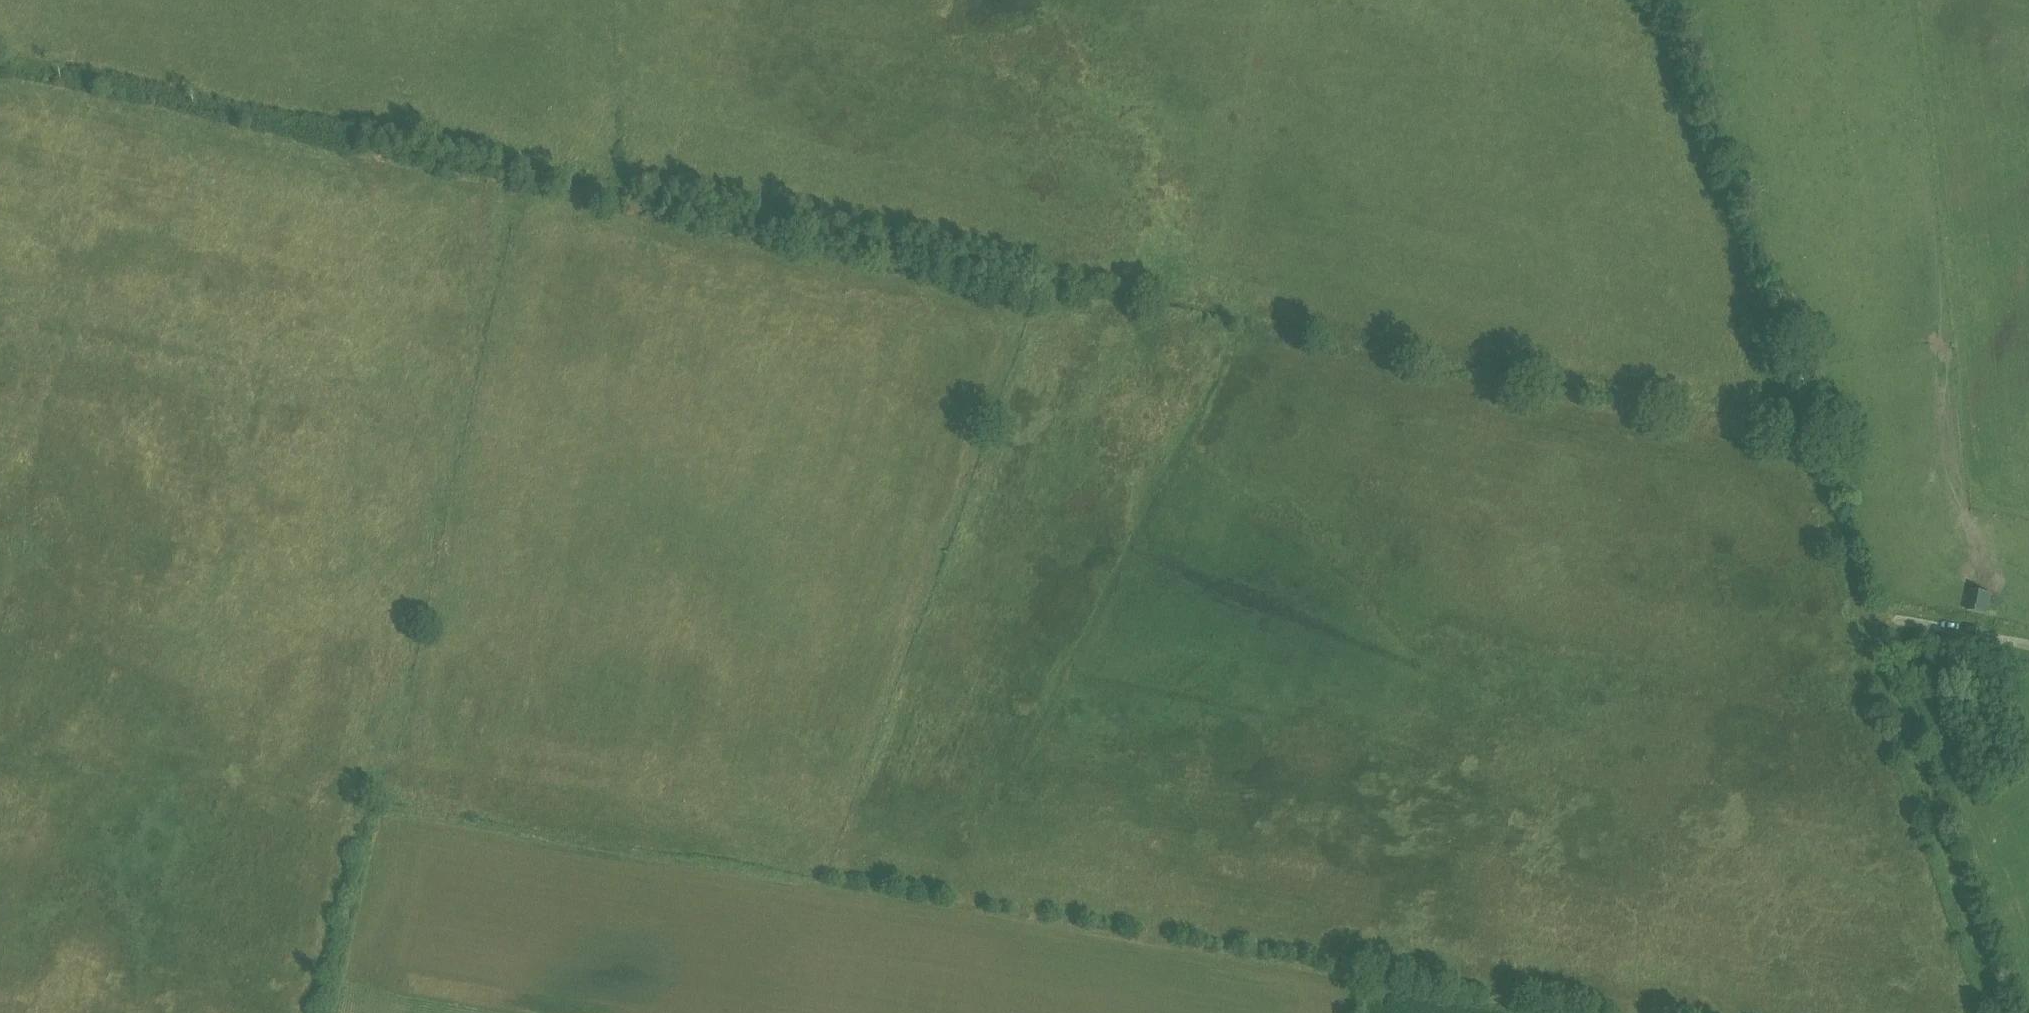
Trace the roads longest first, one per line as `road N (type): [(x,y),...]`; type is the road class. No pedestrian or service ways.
road 1 (track): [(2028,647),(1900,622)]

